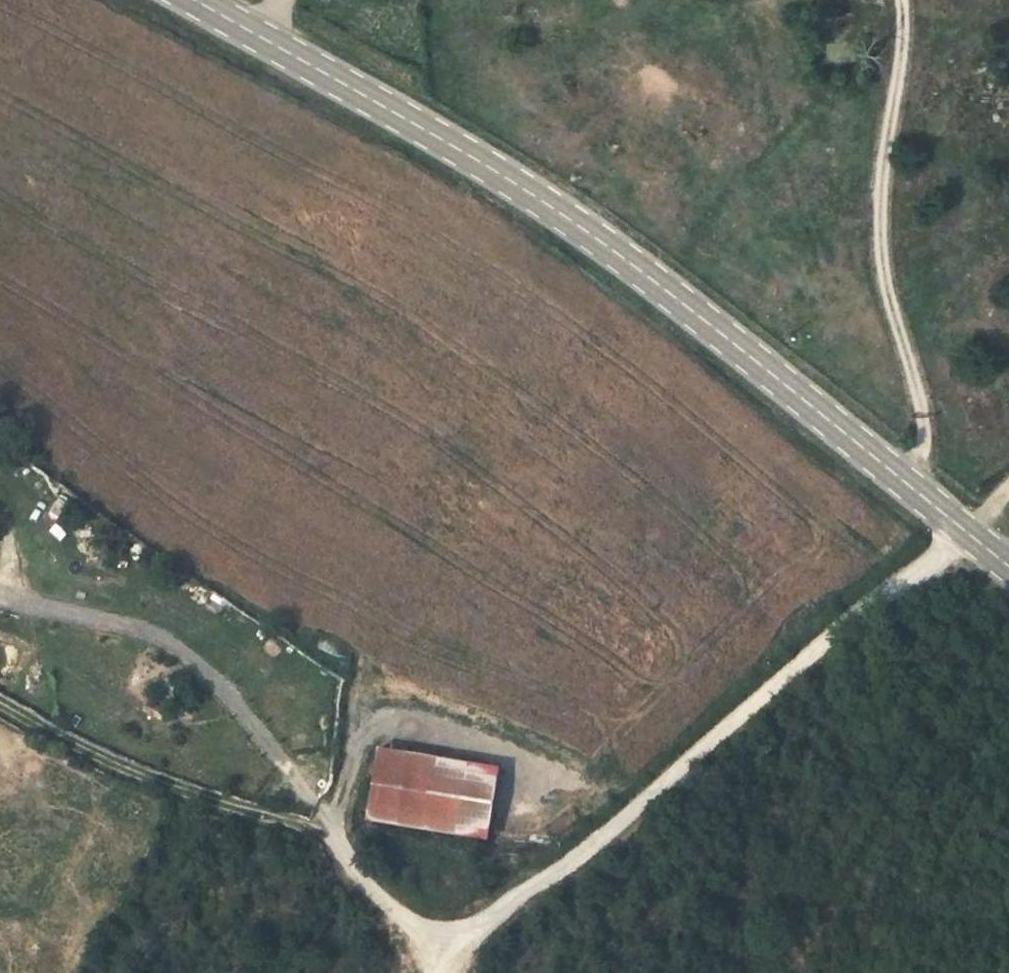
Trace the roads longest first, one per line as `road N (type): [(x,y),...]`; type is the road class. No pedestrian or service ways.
road 1 (secondary): [(193,0),(472,157),(622,256),(1008,568)]
road 2 (track): [(964,532),(593,846),(499,915),(454,972)]
road 3 (track): [(0,767),(71,802),(375,914),(433,972)]

